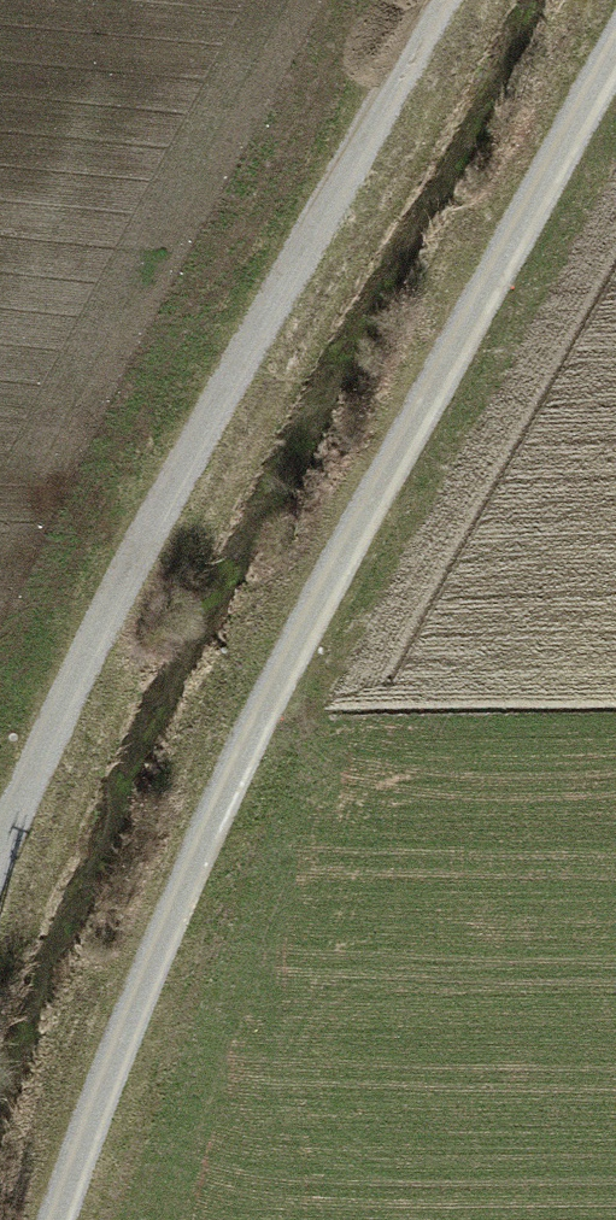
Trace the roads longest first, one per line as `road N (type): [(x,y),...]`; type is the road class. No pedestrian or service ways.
road 1 (track): [(54,1219),(225,790),(615,71)]
road 2 (track): [(0,884),(211,401),(426,0)]

